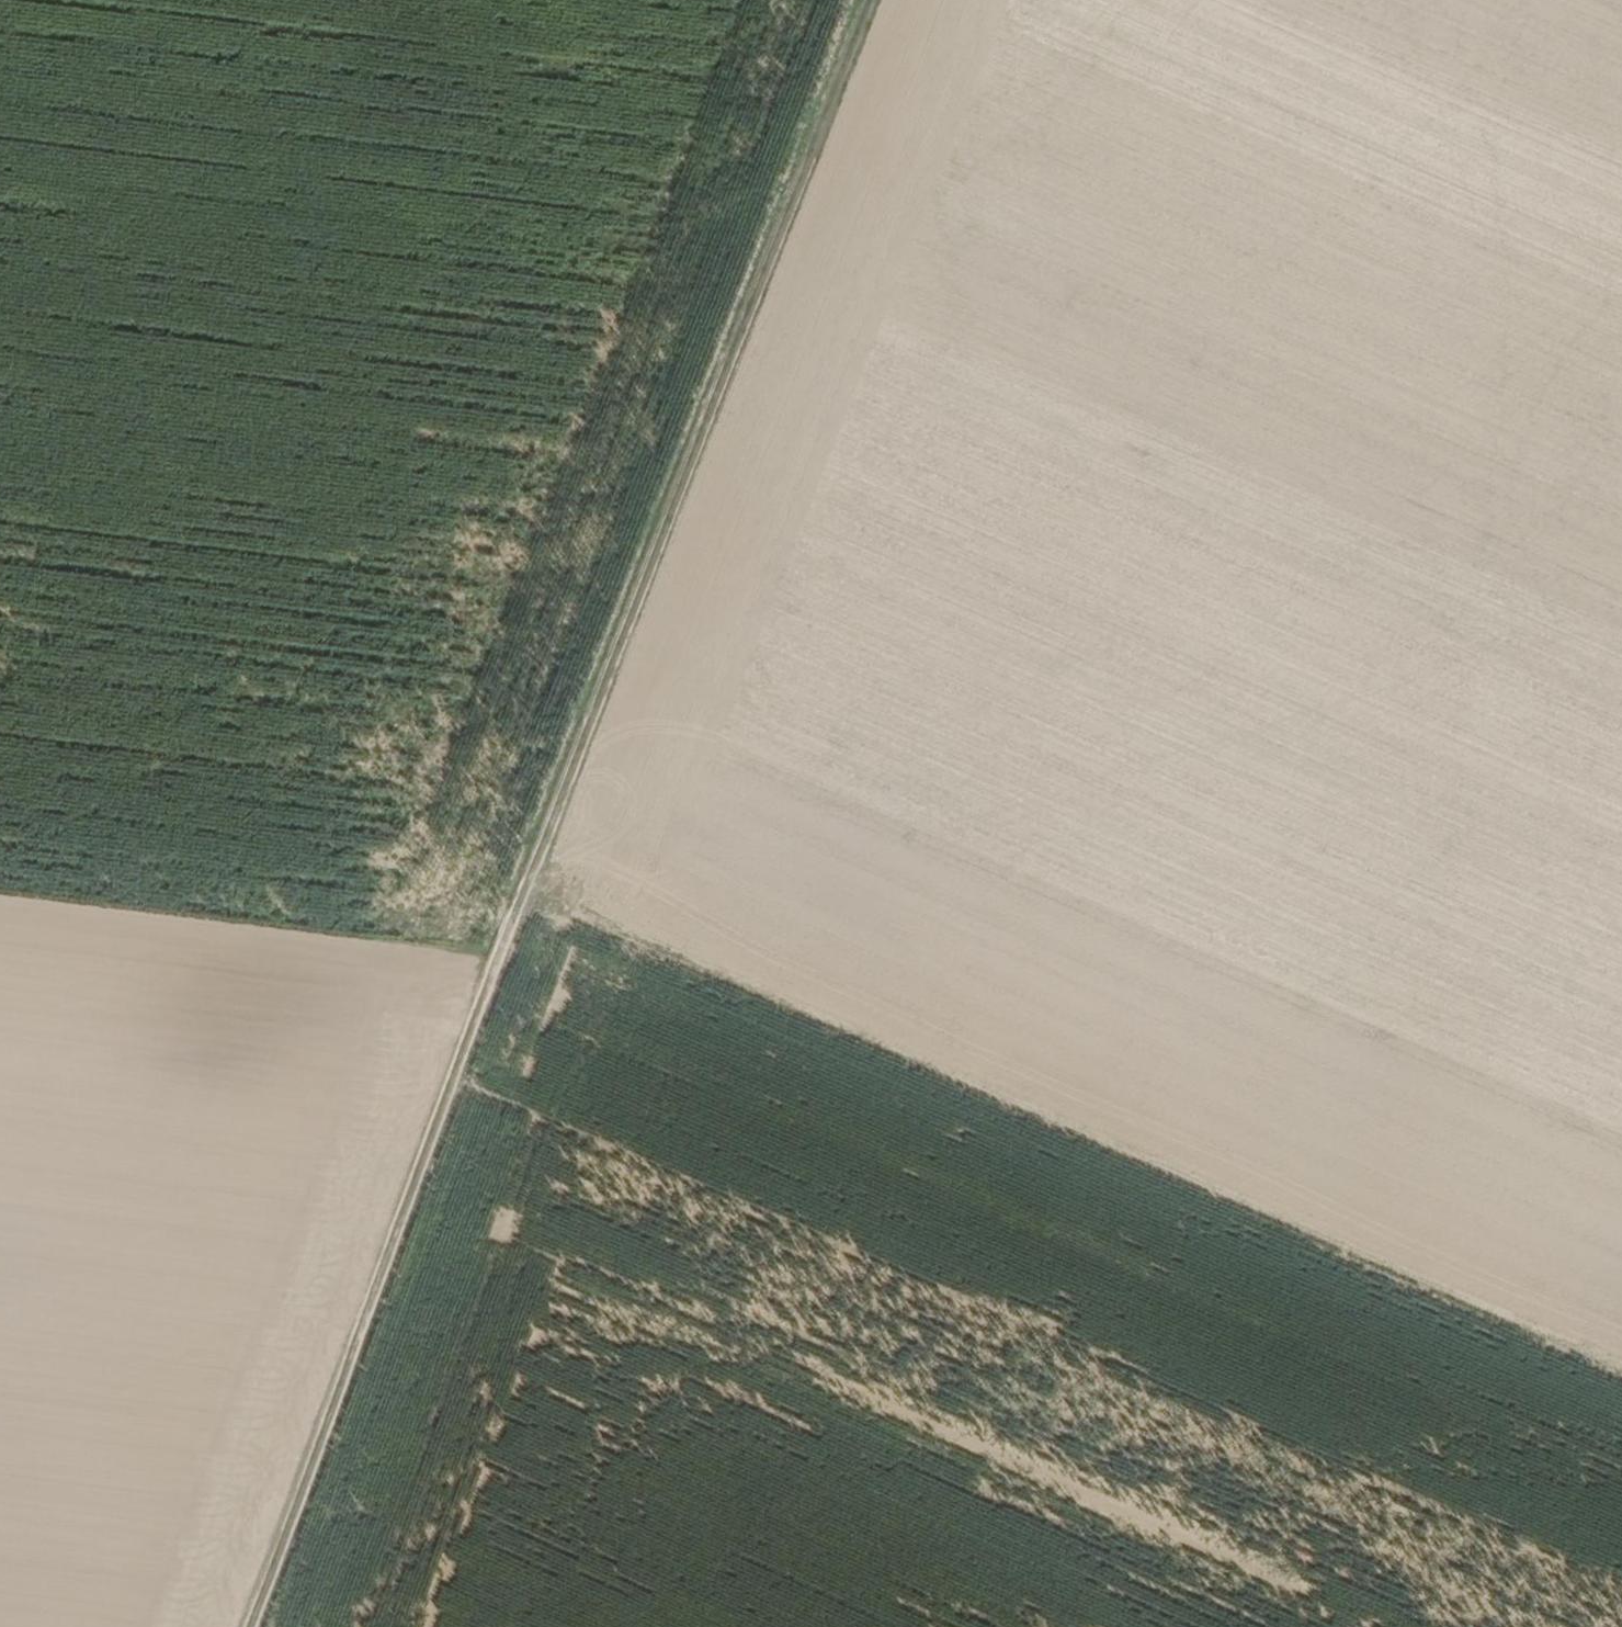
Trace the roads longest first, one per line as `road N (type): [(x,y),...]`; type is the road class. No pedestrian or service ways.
road 1 (track): [(868,0),(228,1626)]

